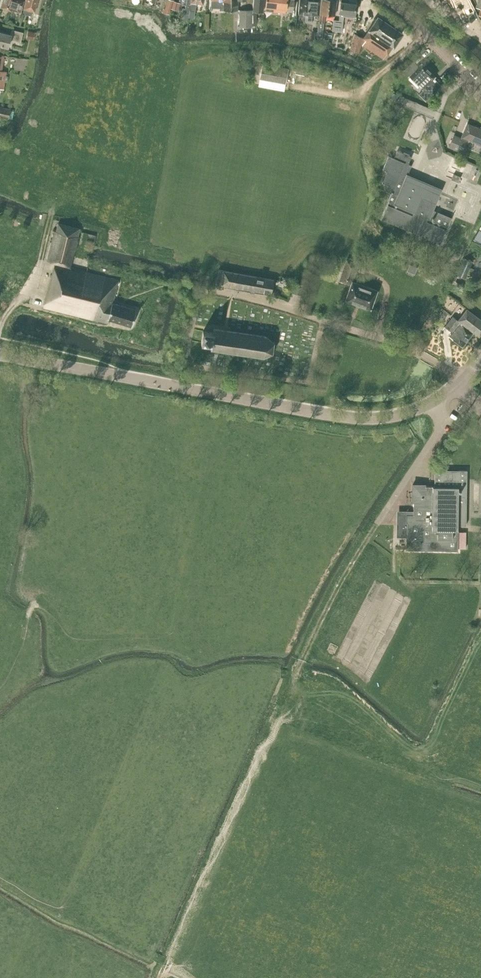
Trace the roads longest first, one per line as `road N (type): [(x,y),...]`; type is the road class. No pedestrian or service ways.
road 1 (track): [(377,524),(305,651),(161,977)]
road 2 (secondary): [(459,383),(416,409),(357,418),(0,354)]
road 3 (residential): [(459,383),(402,344),(221,292)]

